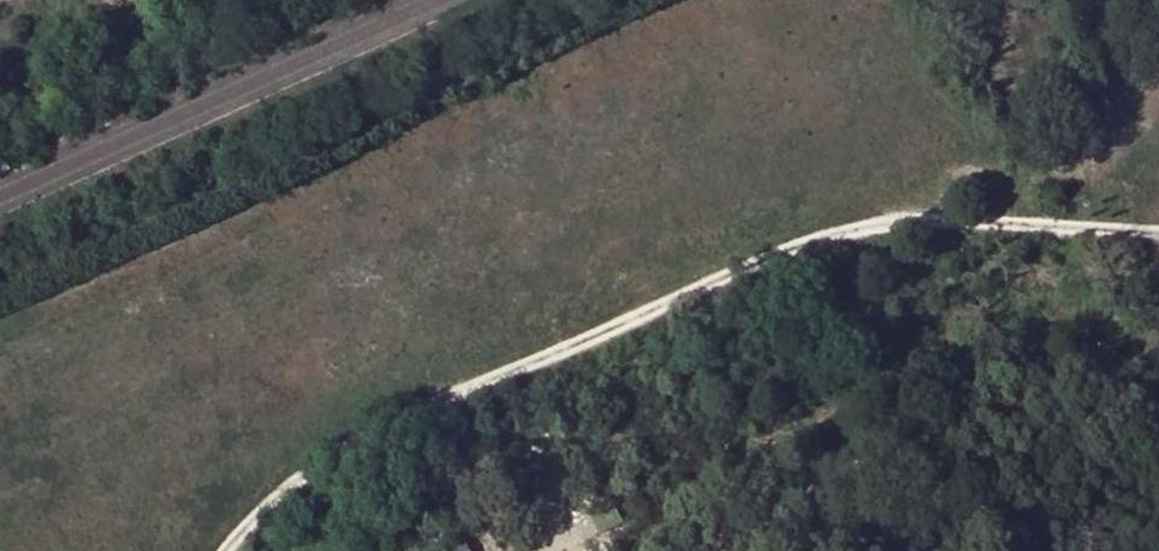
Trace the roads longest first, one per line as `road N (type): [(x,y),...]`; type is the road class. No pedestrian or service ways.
road 1 (track): [(233,550),(263,517),(357,449),(783,257),(908,223),(1158,236)]

